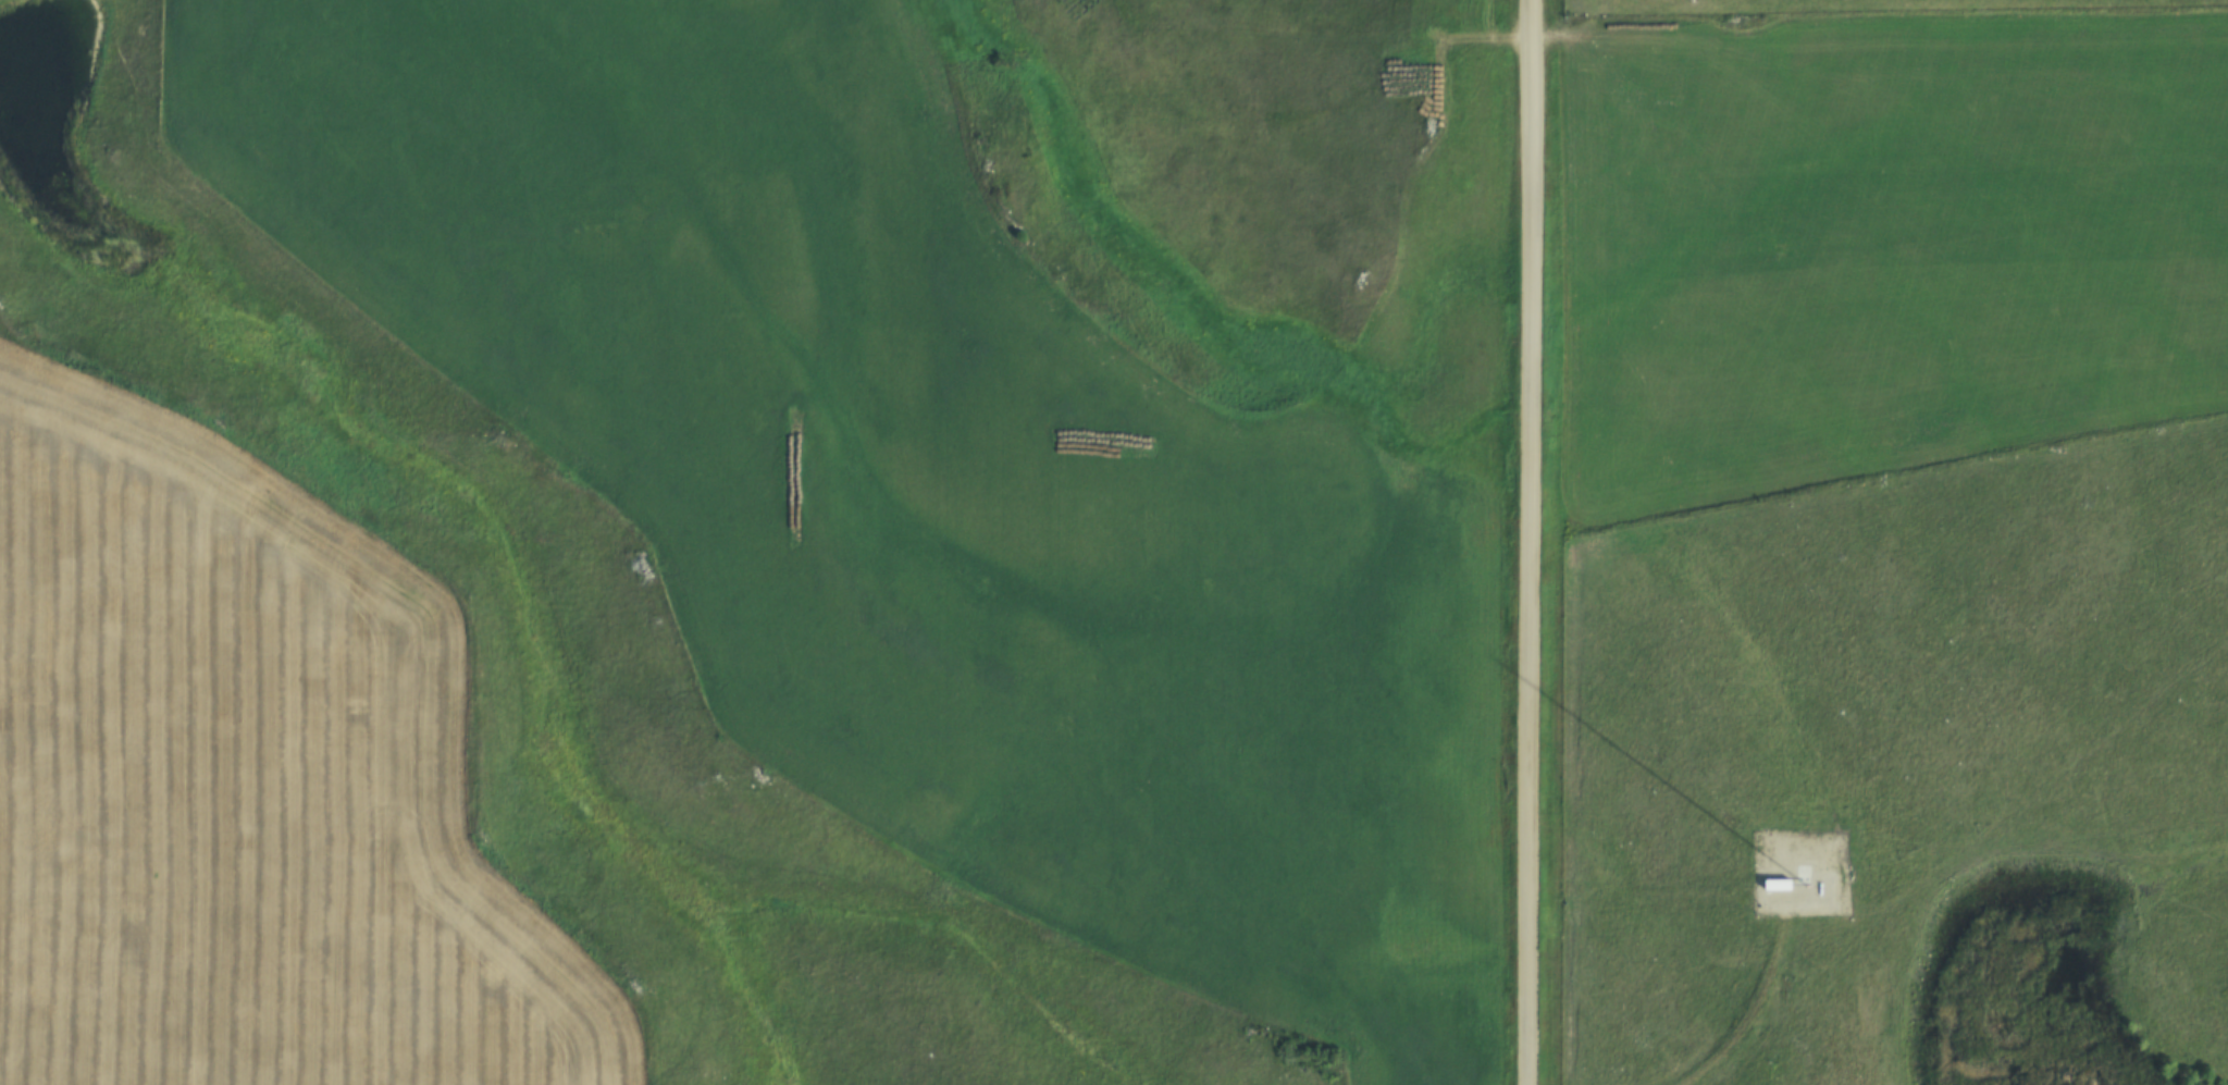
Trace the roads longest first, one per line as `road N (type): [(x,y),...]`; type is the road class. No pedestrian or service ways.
road 1 (residential): [(1533,1084),(1540,0)]

